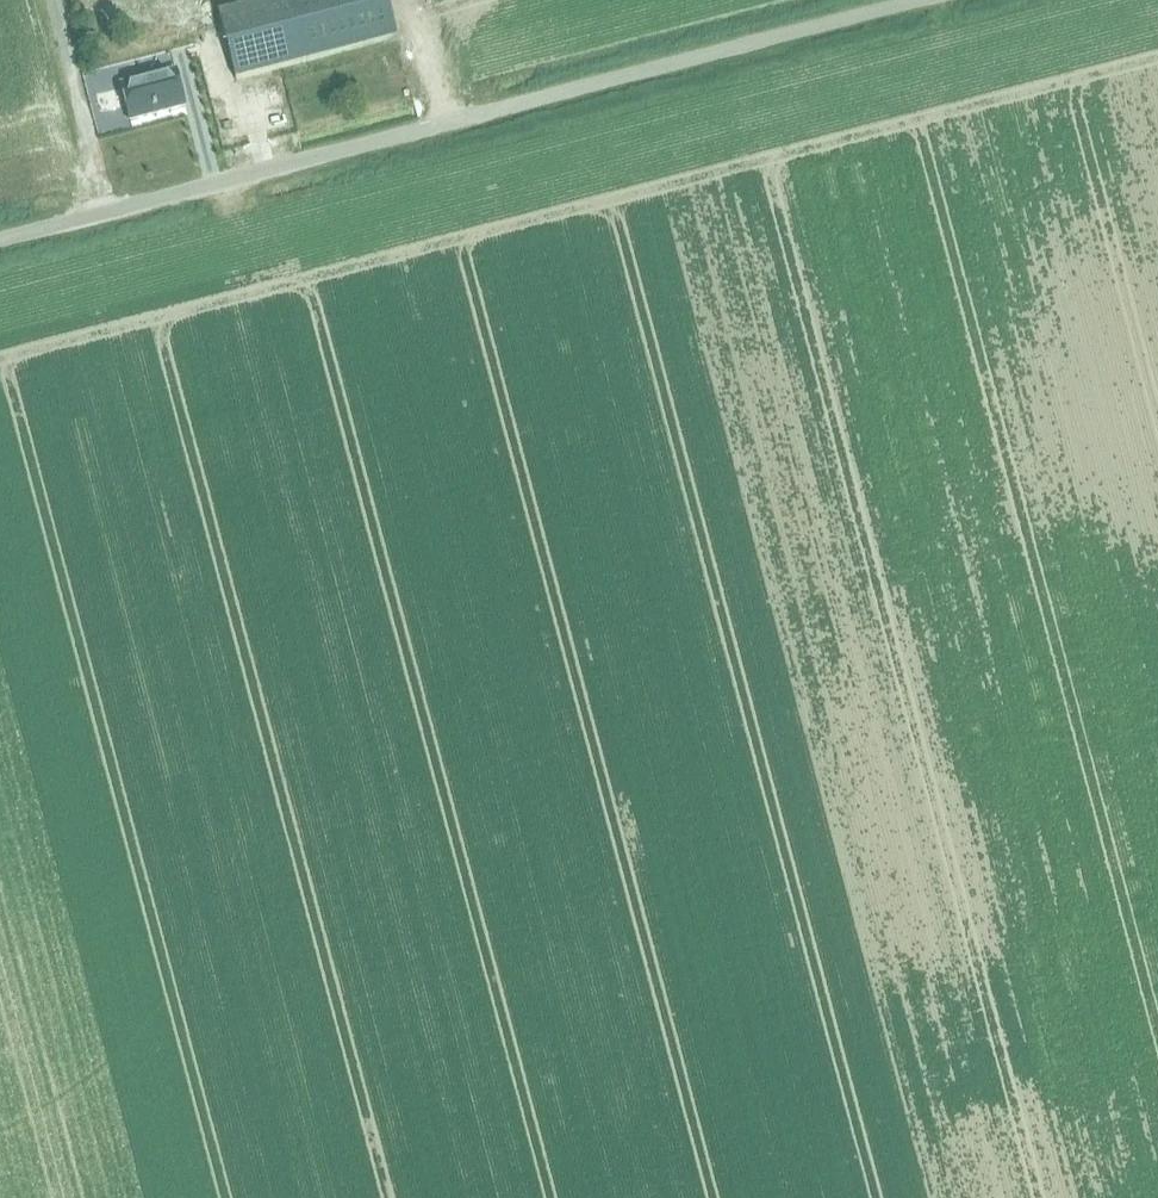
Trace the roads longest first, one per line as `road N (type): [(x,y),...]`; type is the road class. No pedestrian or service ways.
road 1 (unclassified): [(0,240),(920,0)]

